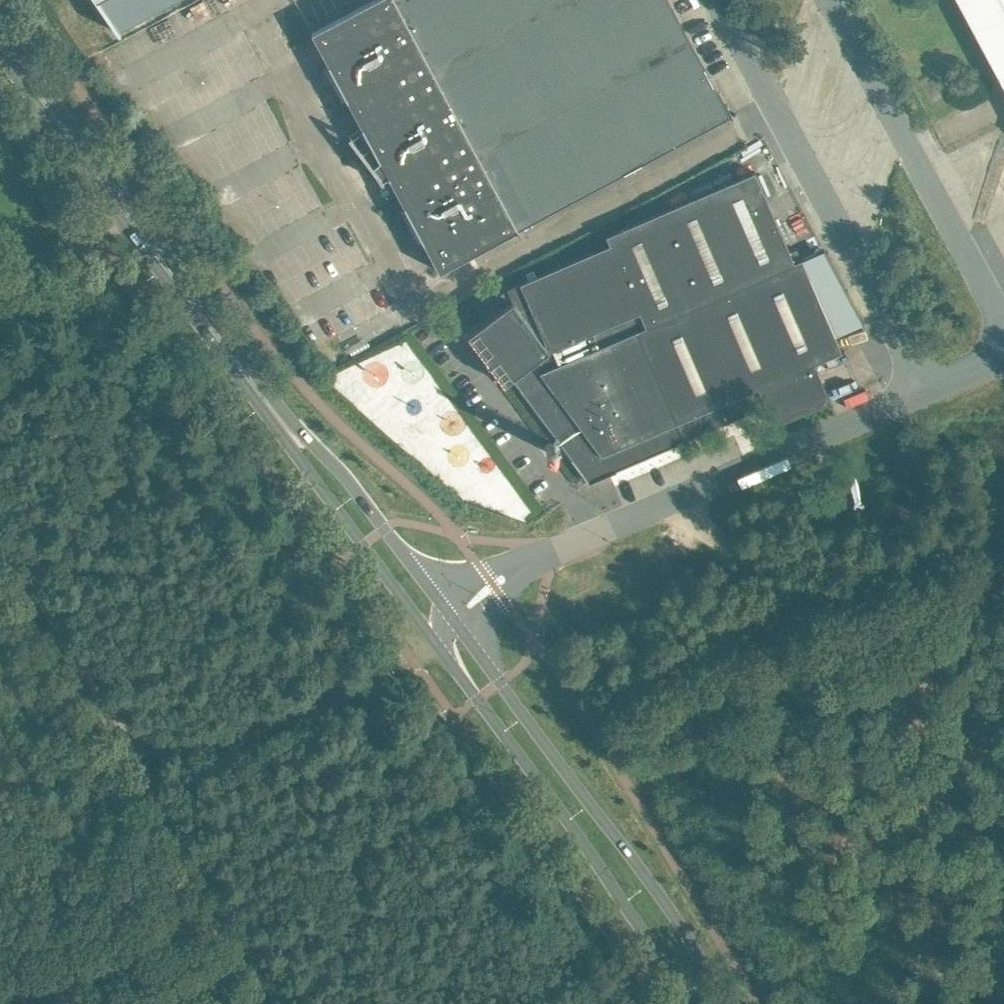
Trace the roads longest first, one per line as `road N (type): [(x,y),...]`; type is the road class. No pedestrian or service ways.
road 1 (secondary): [(727,1003),(651,881),(461,629)]
road 2 (secondary): [(429,638),(700,1003)]
road 3 (secondary): [(264,404),(0,41)]
road 4 (unclassified): [(928,394),(713,0)]
road 5 (unclassified): [(525,567),(650,506),(928,394)]
road 6 (unclassified): [(831,0),(1003,325)]
road 7 (secondary): [(264,404),(429,638)]
road 8 (secondary): [(447,611),(341,476),(264,404)]
road 9 (track): [(0,262),(120,207)]

